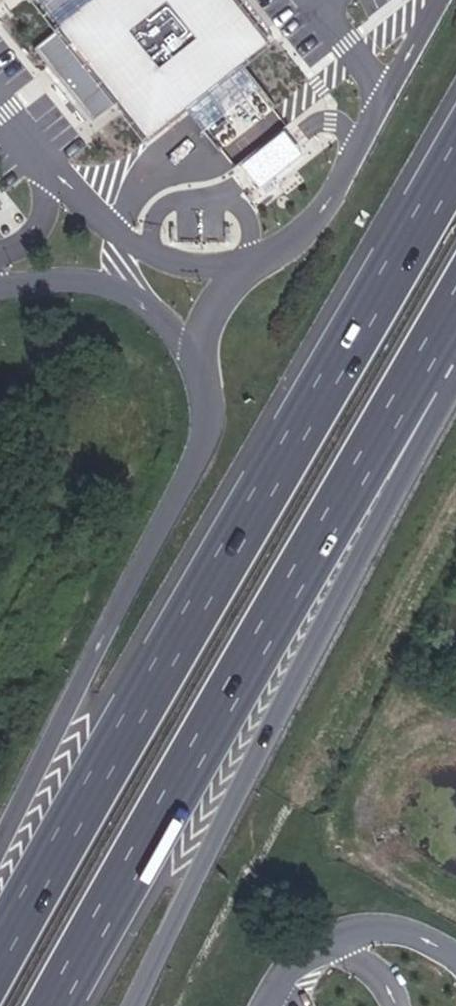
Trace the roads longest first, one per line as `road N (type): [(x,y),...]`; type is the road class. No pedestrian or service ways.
road 1 (motorway): [(455,163),(0,963)]
road 2 (motorway): [(70,1005),(455,314)]
road 3 (motorway): [(135,1005),(455,372)]
road 4 (motorway): [(198,368),(208,407),(200,449),(0,858)]

